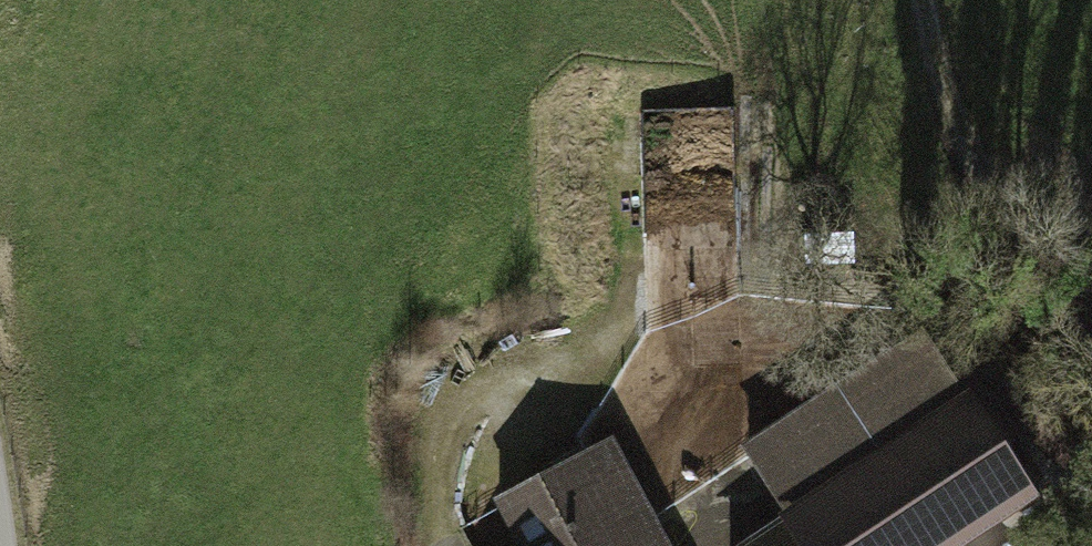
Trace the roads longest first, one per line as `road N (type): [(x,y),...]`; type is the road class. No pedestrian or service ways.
road 1 (track): [(444,545),(429,440),(467,374),(507,361),(601,355),(715,282)]
road 2 (track): [(921,0),(936,79),(989,176),(1031,234),(1091,293)]
road 3 (track): [(507,361),(515,482)]

